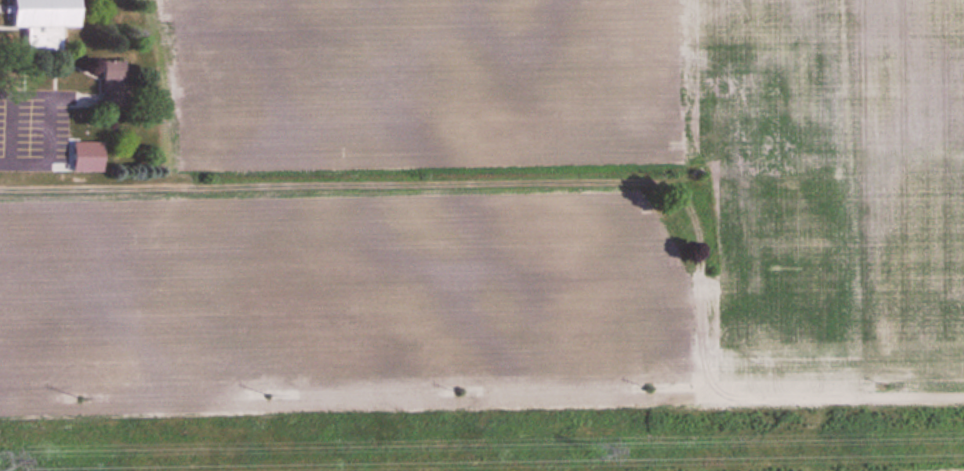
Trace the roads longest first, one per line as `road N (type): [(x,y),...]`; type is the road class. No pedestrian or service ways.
road 1 (residential): [(0,194),(723,194)]

